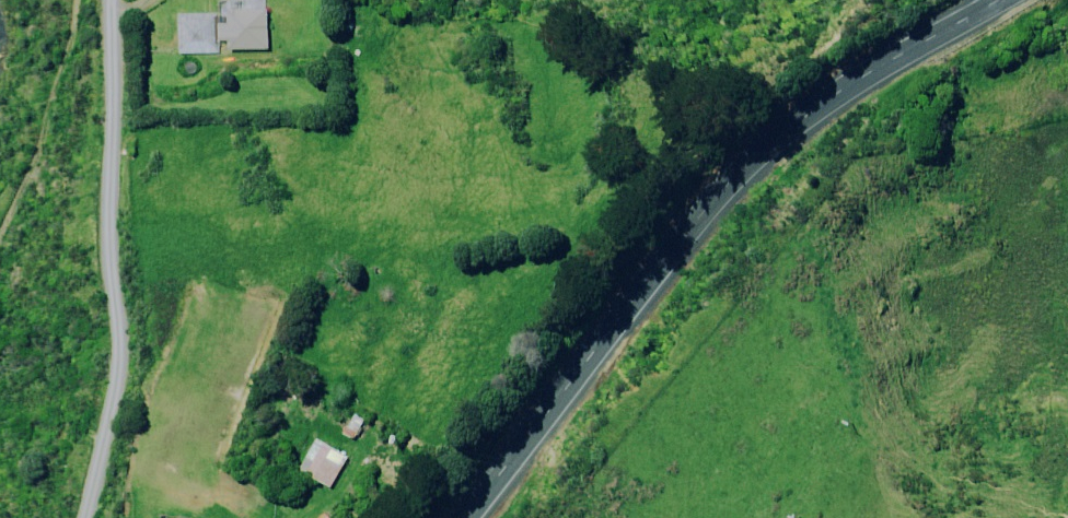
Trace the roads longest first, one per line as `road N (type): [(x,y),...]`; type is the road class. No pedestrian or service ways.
road 1 (trunk): [(999,0),(789,122),(728,184),(455,517)]
road 2 (residential): [(92,0),(87,273),(100,336),(54,517)]
road 3 (residential): [(701,0),(633,17),(493,17),(414,0)]

